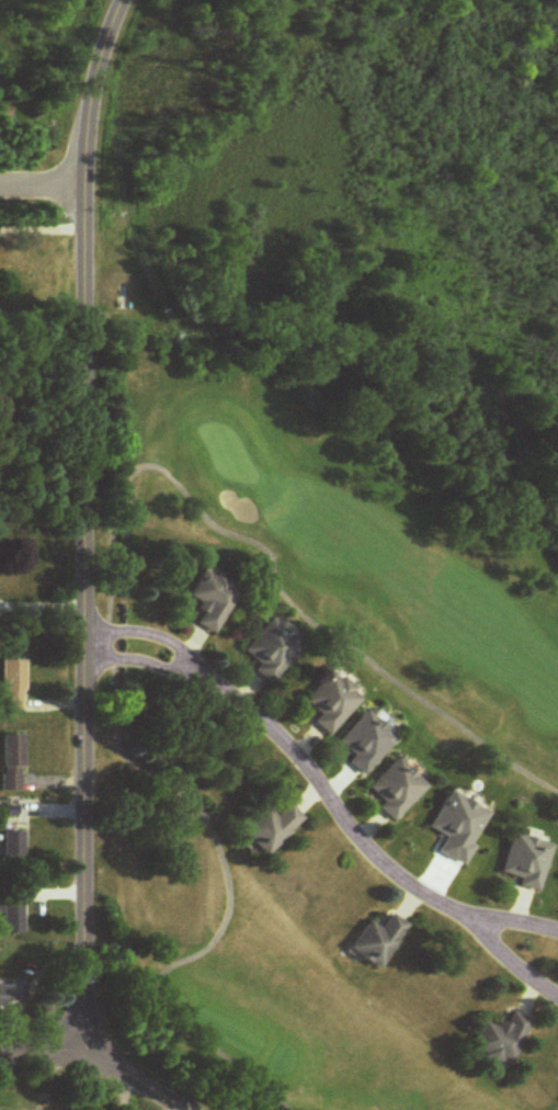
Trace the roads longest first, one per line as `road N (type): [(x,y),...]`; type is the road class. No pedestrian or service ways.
road 1 (secondary): [(127,0),(92,97),(80,1055)]
road 2 (residential): [(84,647),(181,662),(274,734),(395,876),(478,921)]

